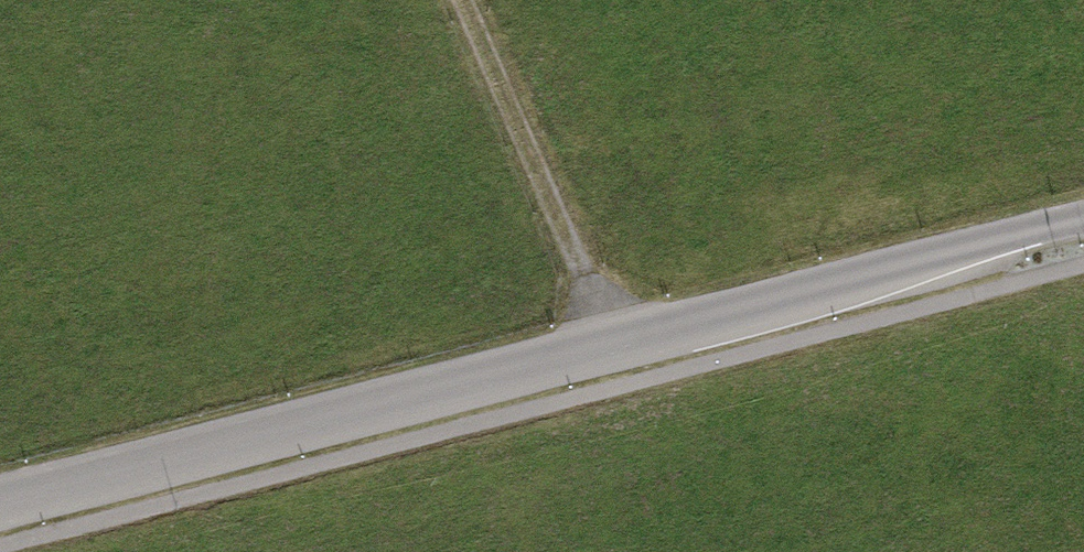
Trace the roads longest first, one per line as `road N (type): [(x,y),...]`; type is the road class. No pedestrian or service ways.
road 1 (tertiary): [(0,510),(1083,232)]
road 2 (track): [(627,346),(474,0)]

